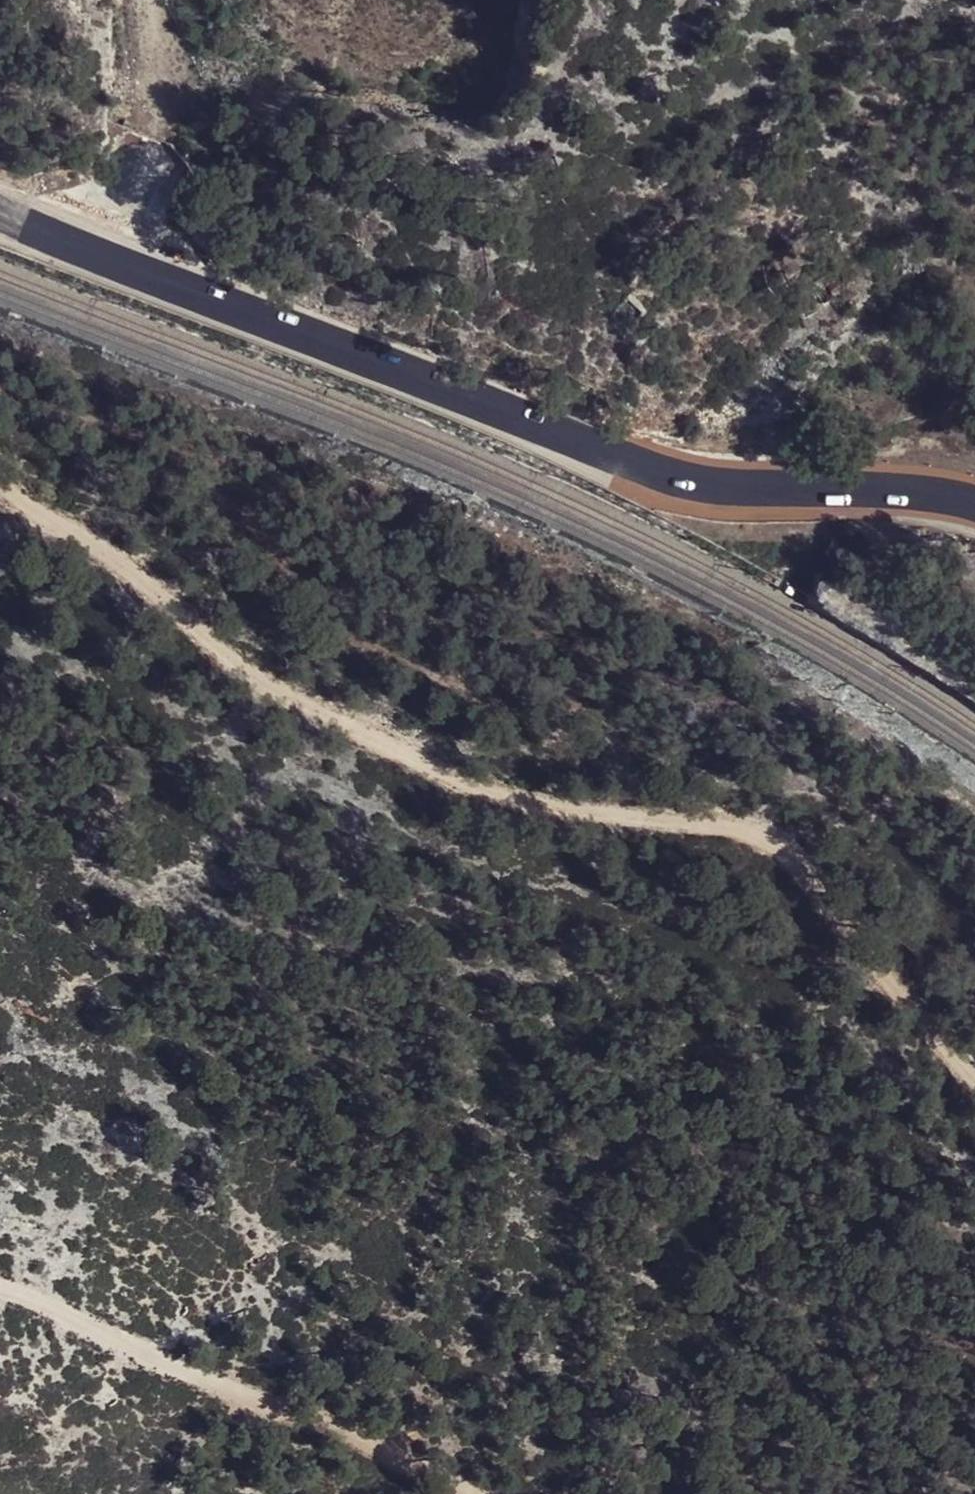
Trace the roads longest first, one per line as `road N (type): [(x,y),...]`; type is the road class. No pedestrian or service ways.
road 1 (track): [(974,1091),(774,844),(724,825),(574,813),(479,794),(235,674),(111,558),(0,492)]
road 2 (primary): [(974,512),(899,491),(637,448),(0,208)]
road 3 (track): [(479,1493),(0,1286)]

